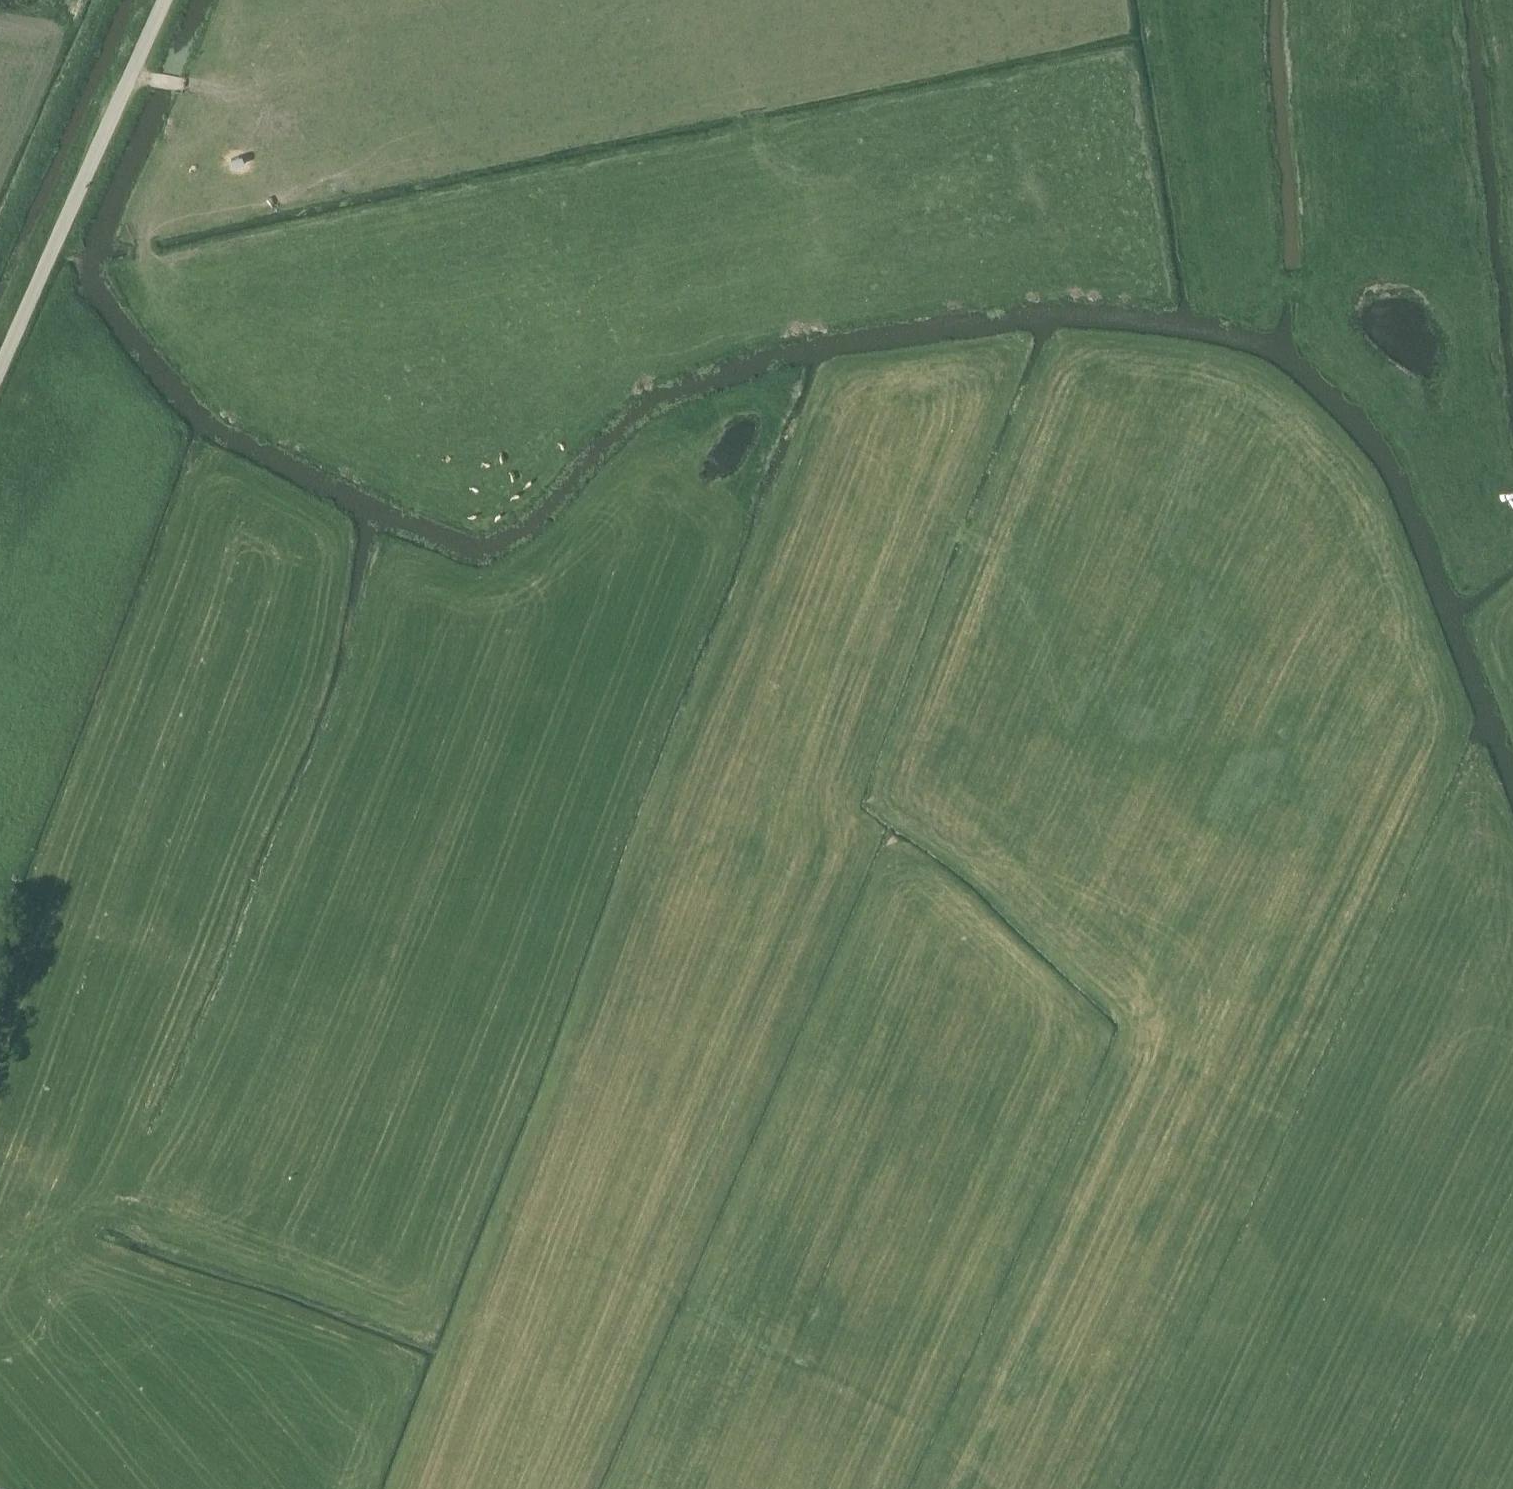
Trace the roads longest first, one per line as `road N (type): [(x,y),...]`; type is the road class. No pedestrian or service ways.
road 1 (unclassified): [(0,369),(165,0)]
road 2 (track): [(255,82),(223,88),(131,76)]

